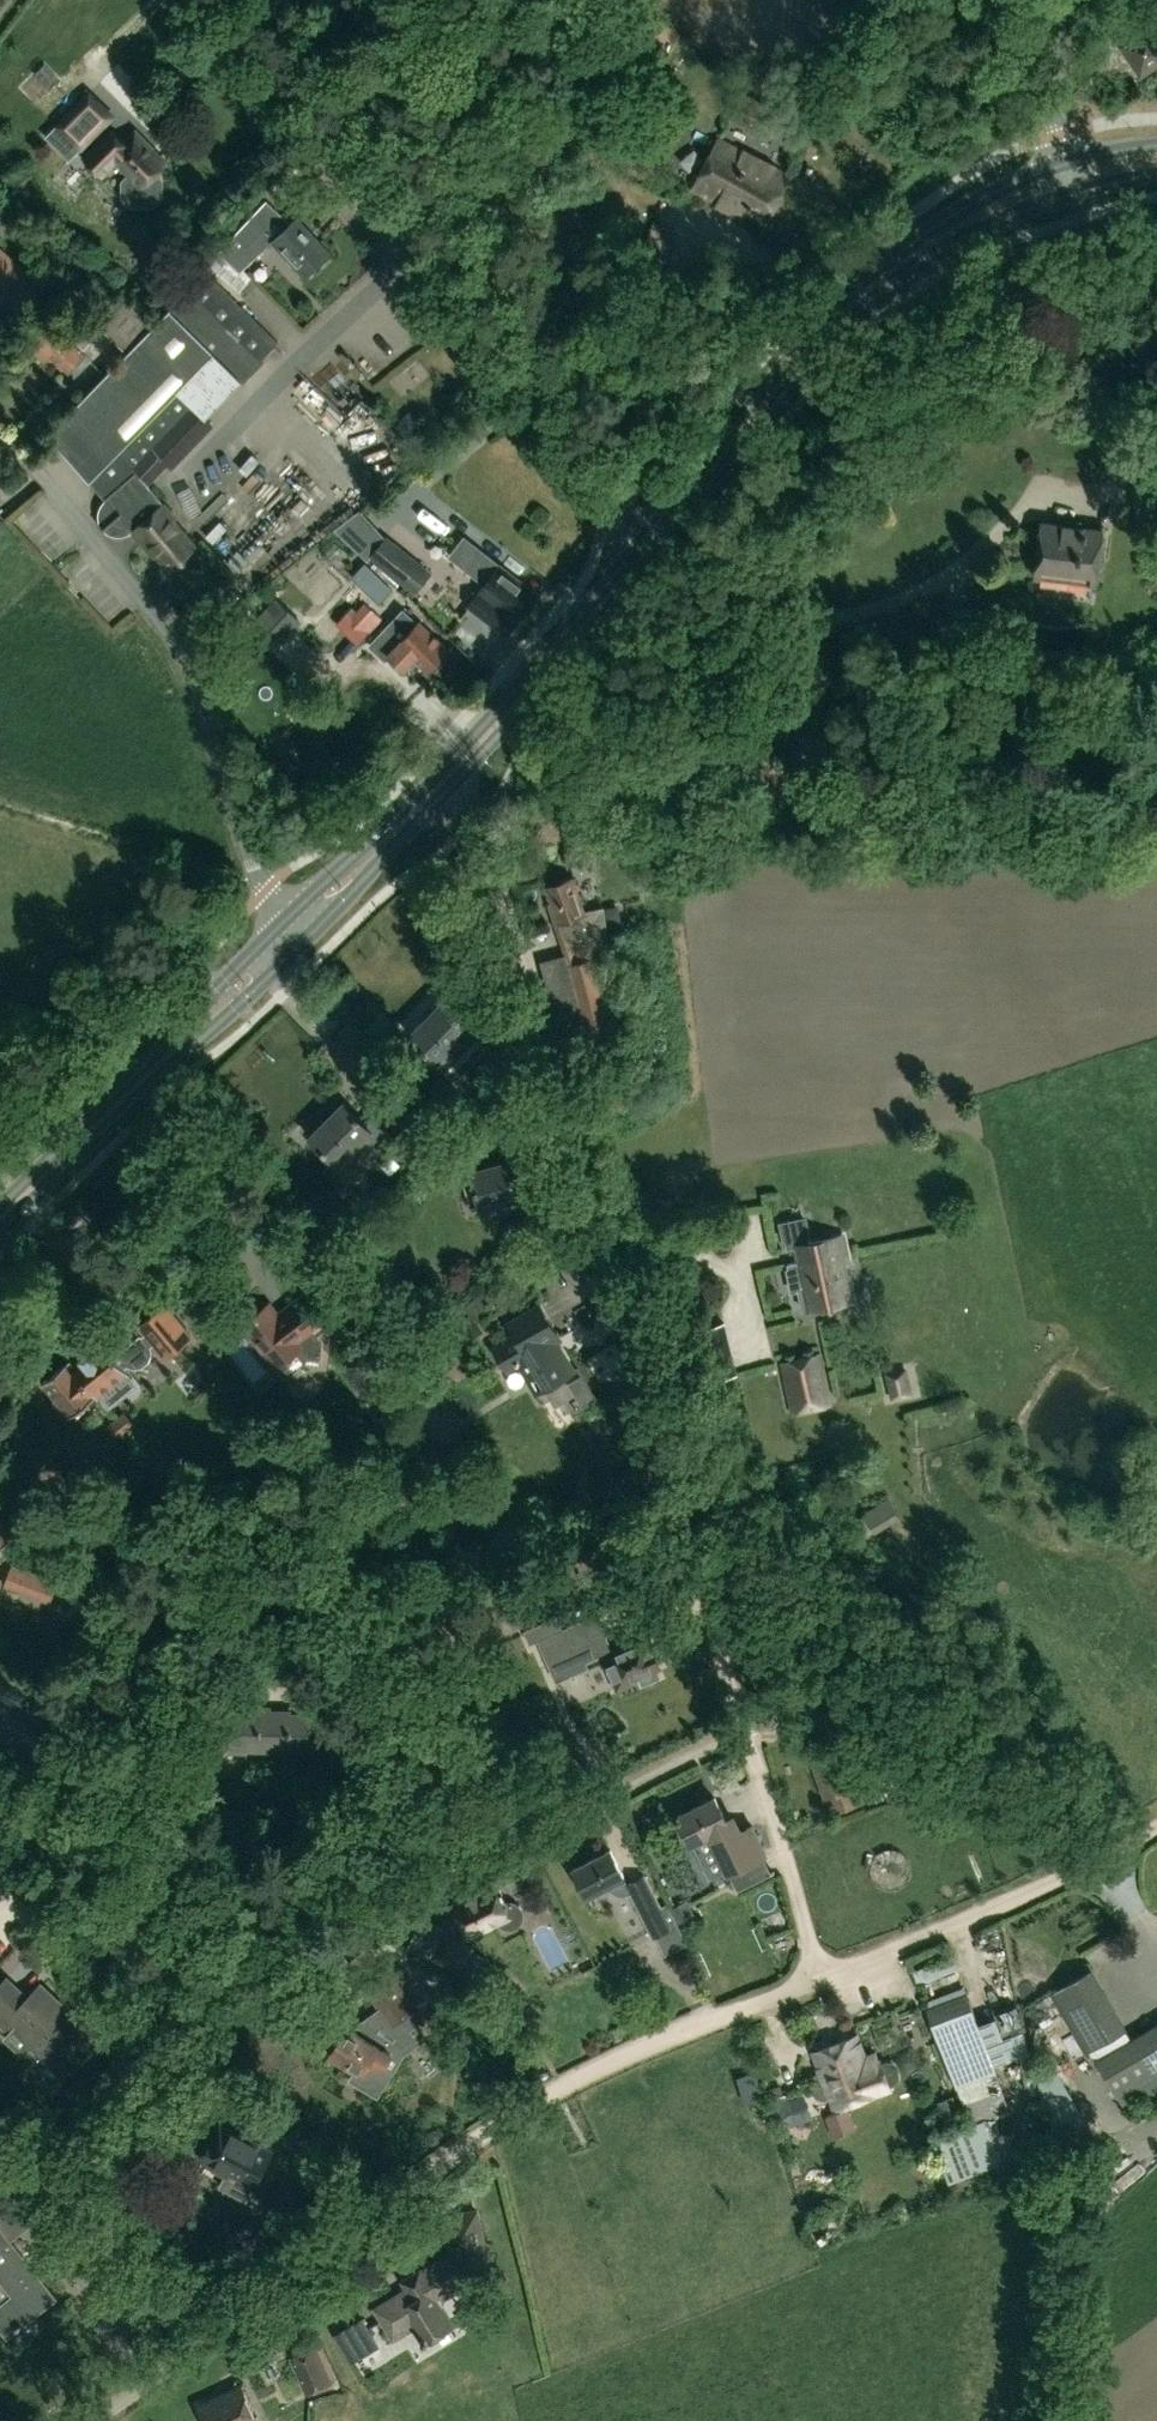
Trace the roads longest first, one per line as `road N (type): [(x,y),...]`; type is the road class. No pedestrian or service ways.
road 1 (track): [(818,1979),(497,873),(474,823),(438,786)]
road 2 (secondary): [(0,1219),(438,786),(643,553)]
road 3 (unclassified): [(745,1737),(209,1975),(176,1981),(147,1965),(0,1824)]
road 4 (unclassified): [(643,553),(607,517),(213,0)]
road 5 (track): [(541,2098),(611,2060),(970,1918),(1156,1824)]
road 6 (secondary): [(643,553),(857,299),(954,228),(1067,178)]
road 7 (unclassified): [(75,2420),(541,2098)]
road 8 (unclassified): [(1067,178),(1055,112),(1068,0)]

